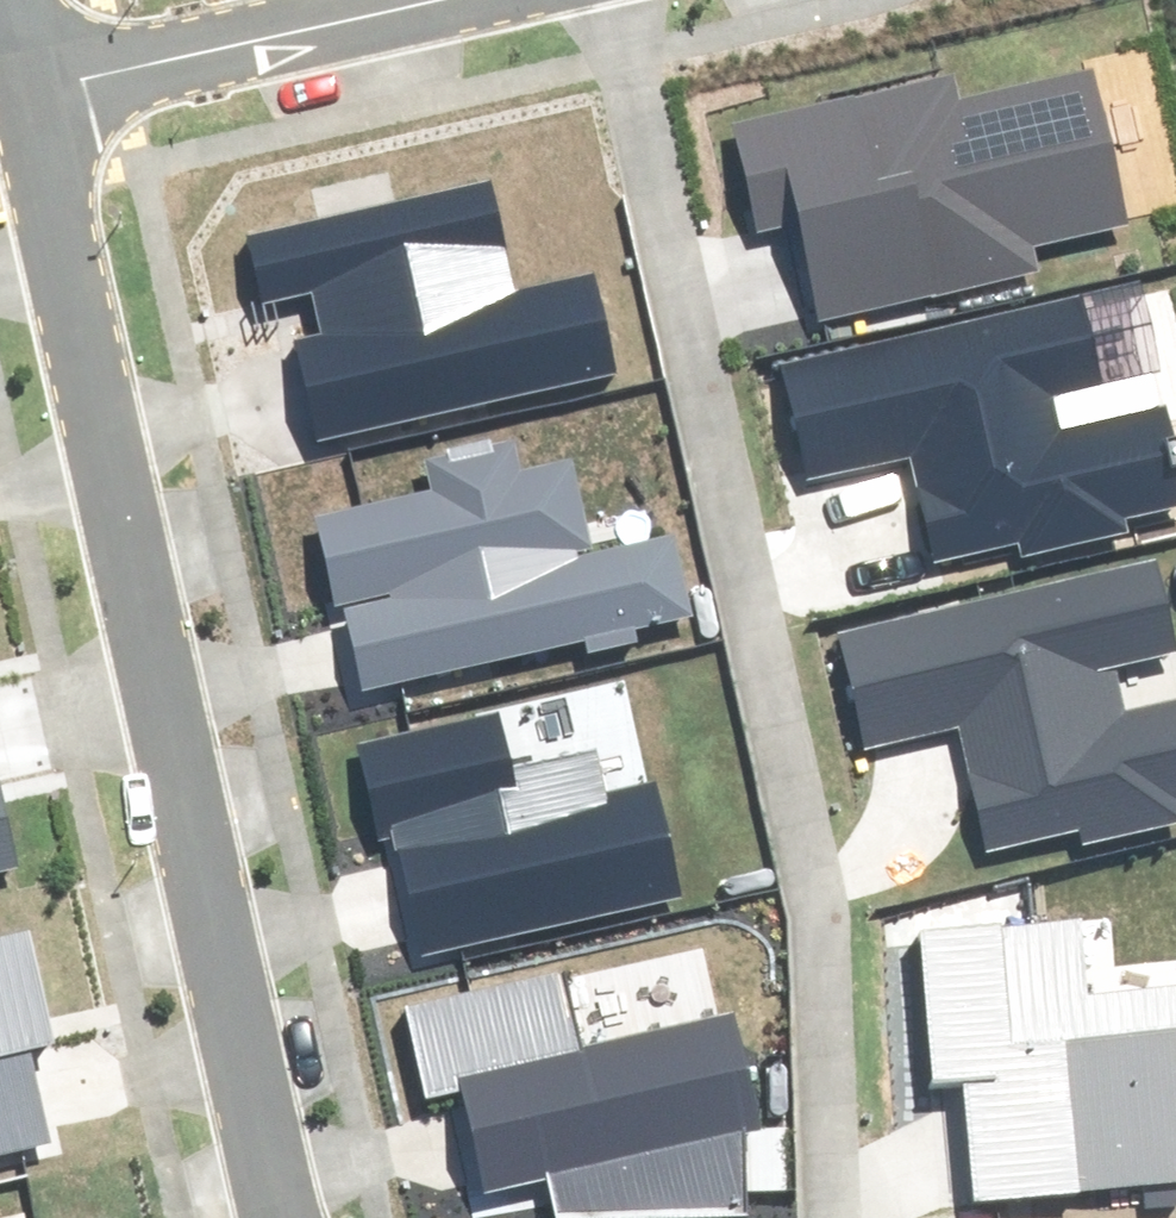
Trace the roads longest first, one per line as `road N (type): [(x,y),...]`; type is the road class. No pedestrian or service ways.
road 1 (residential): [(842,1217),(804,866),(605,0)]
road 2 (residential): [(29,90),(282,1217)]
road 3 (residential): [(29,90),(452,0)]

